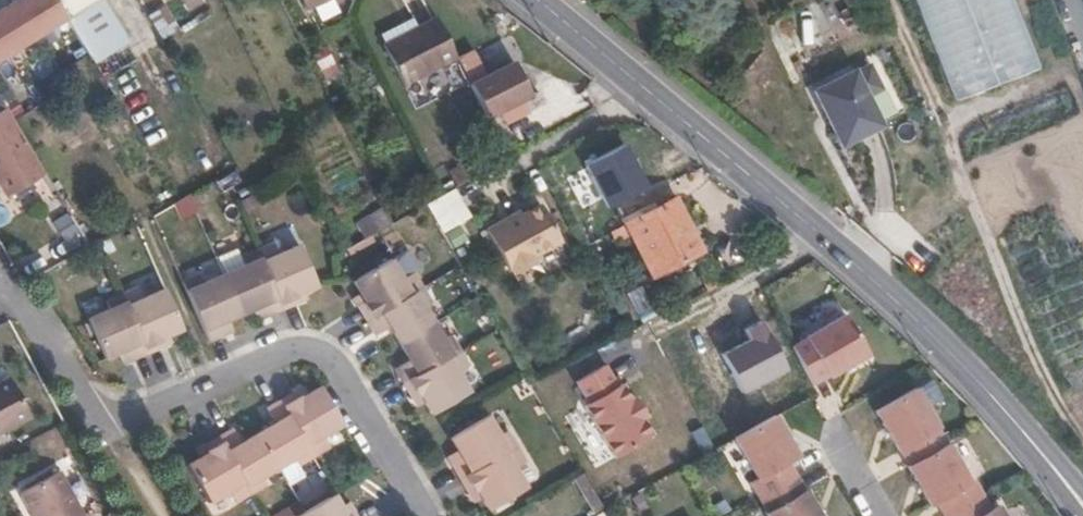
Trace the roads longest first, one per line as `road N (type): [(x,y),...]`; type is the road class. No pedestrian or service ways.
road 1 (tertiary): [(540,0),(947,346),(1082,504)]
road 2 (residential): [(7,297),(96,421),(134,414),(295,351),(330,357),(427,515)]
road 3 (track): [(890,0),(1055,394),(1082,431)]

